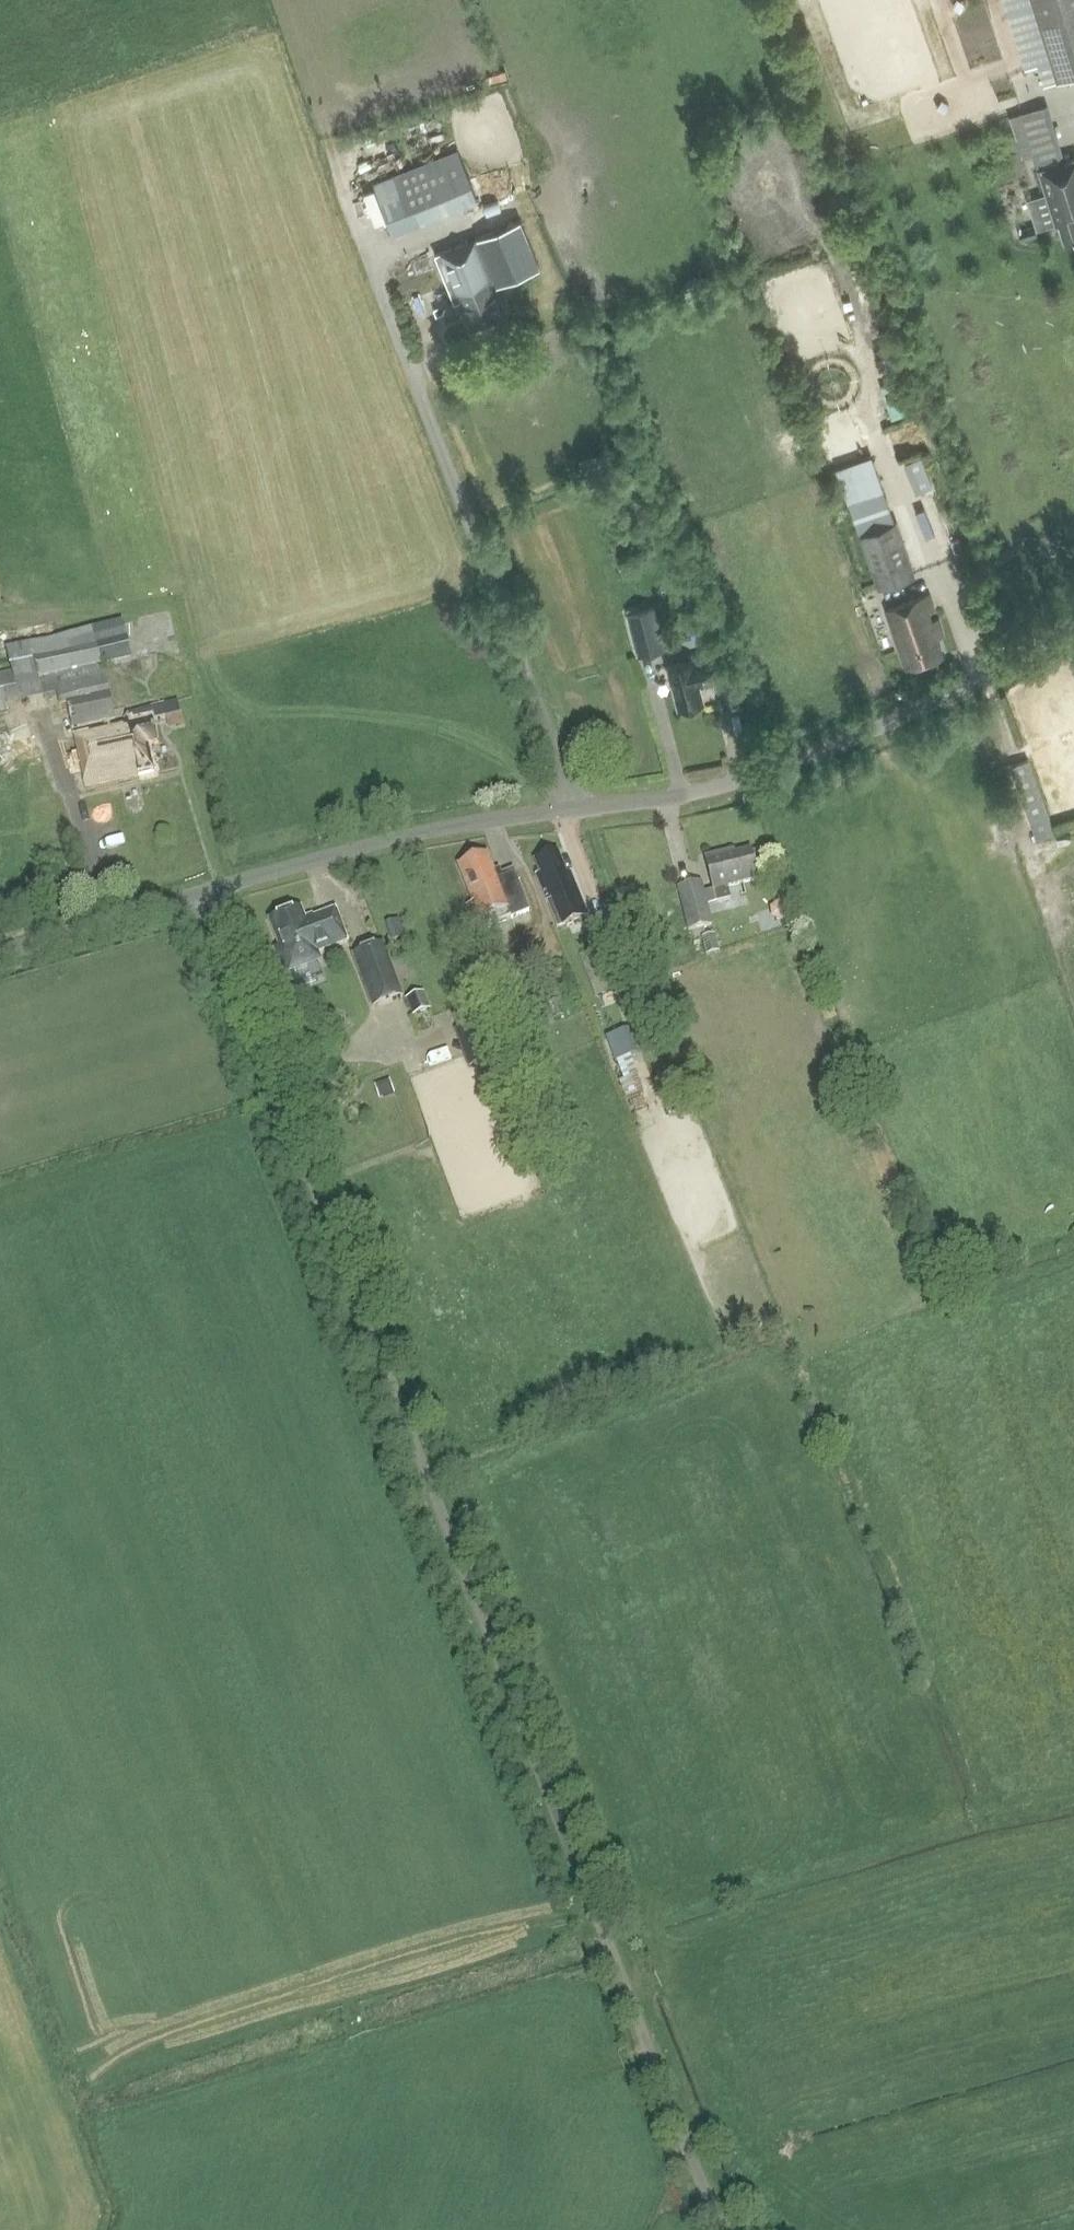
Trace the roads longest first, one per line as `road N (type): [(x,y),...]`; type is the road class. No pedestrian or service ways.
road 1 (unclassified): [(734,2229),(702,2185),(200,893)]
road 2 (unclassified): [(200,893),(373,843),(692,792),(776,767),(915,711),(1073,623)]
road 3 (track): [(577,807),(377,274)]
road 4 (unclassified): [(0,945),(200,893)]
road 5 (track): [(561,810),(614,949)]

